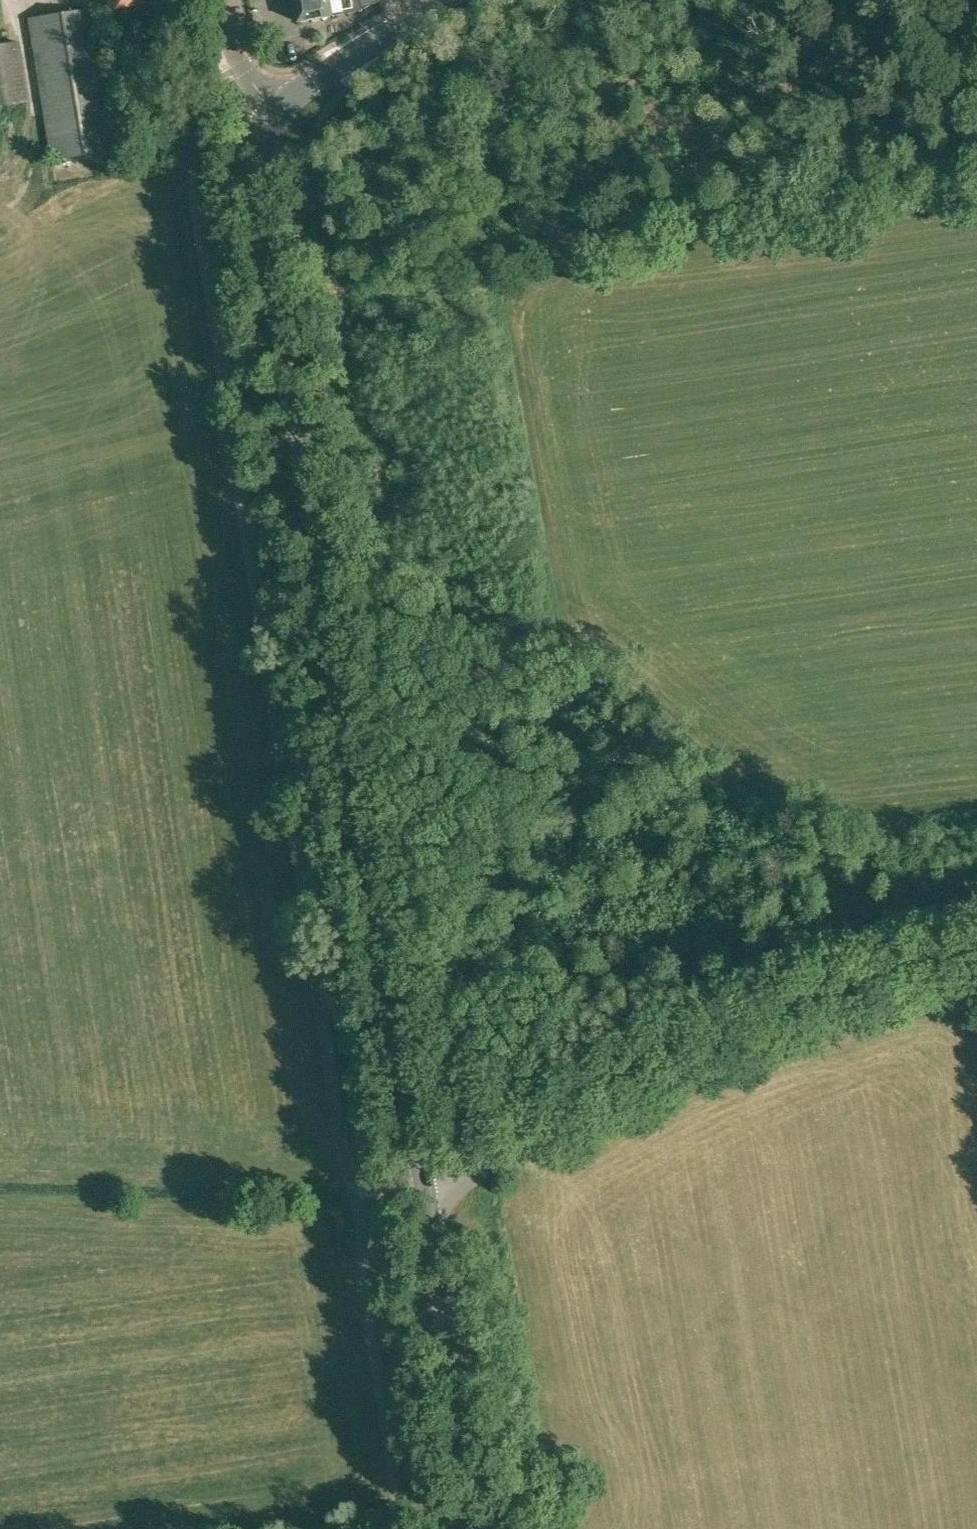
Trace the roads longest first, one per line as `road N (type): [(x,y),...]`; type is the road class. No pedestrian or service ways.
road 1 (secondary): [(428,1191),(256,179),(260,142),(280,113)]
road 2 (unclassified): [(428,1191),(485,1166),(568,1104),(699,1028),(803,989),(976,948)]
road 3 (secondary): [(483,1528),(428,1191)]
road 4 (secondary): [(280,113),(436,0)]
road 5 (tertiary): [(280,113),(236,54),(226,0)]

